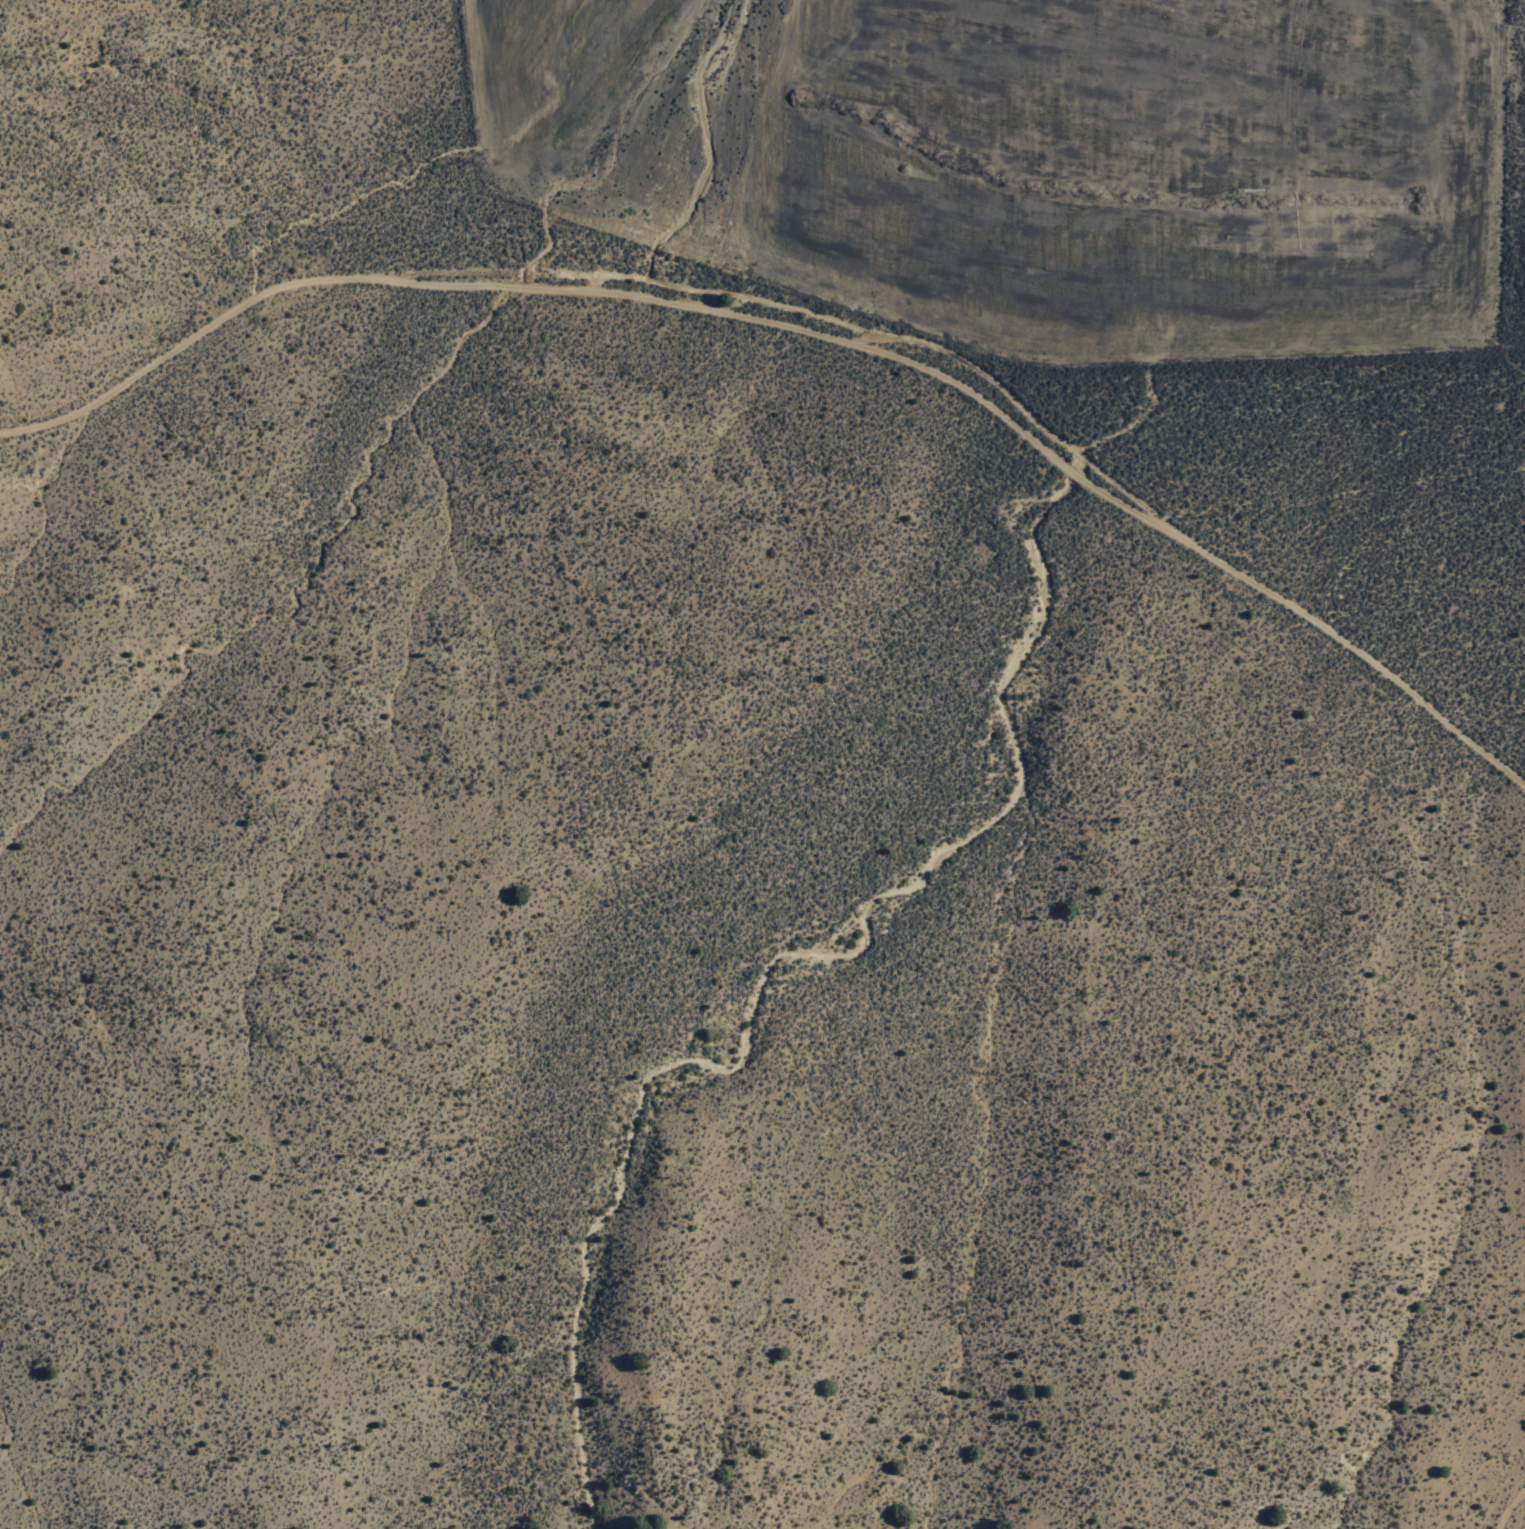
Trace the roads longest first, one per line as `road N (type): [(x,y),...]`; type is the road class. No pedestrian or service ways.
road 1 (residential): [(1484,742),(1337,627),(1202,542),(997,373),(943,345),(744,292),(539,270),(311,282),(237,311),(71,417),(0,433)]

